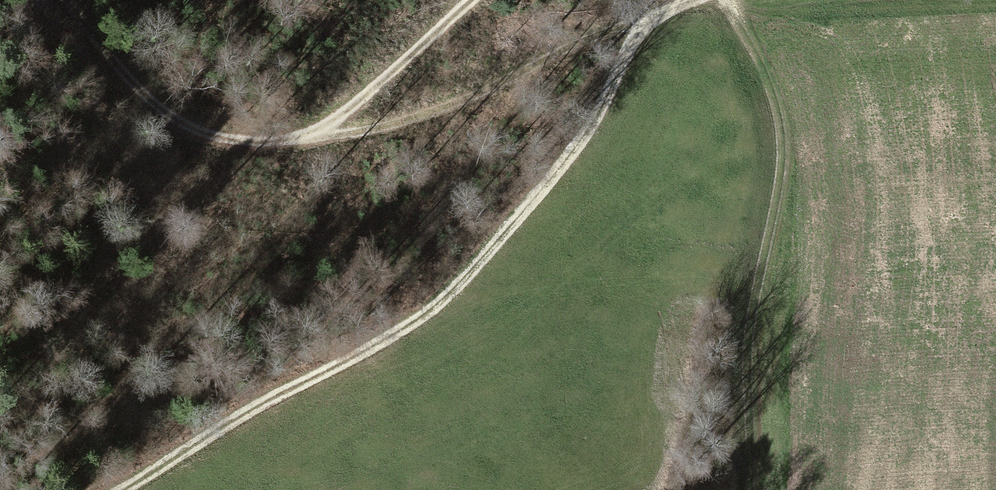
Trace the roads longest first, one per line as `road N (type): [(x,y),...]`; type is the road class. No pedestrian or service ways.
road 1 (track): [(693,0),(655,17),(580,141),(424,313),(122,489)]
road 2 (track): [(749,489),(749,334),(781,138),(728,0)]
road 3 (track): [(71,0),(155,97),(209,127),(260,137),(313,133),(360,103),(467,0)]
road 4 (track): [(655,17),(460,99),(313,133)]

